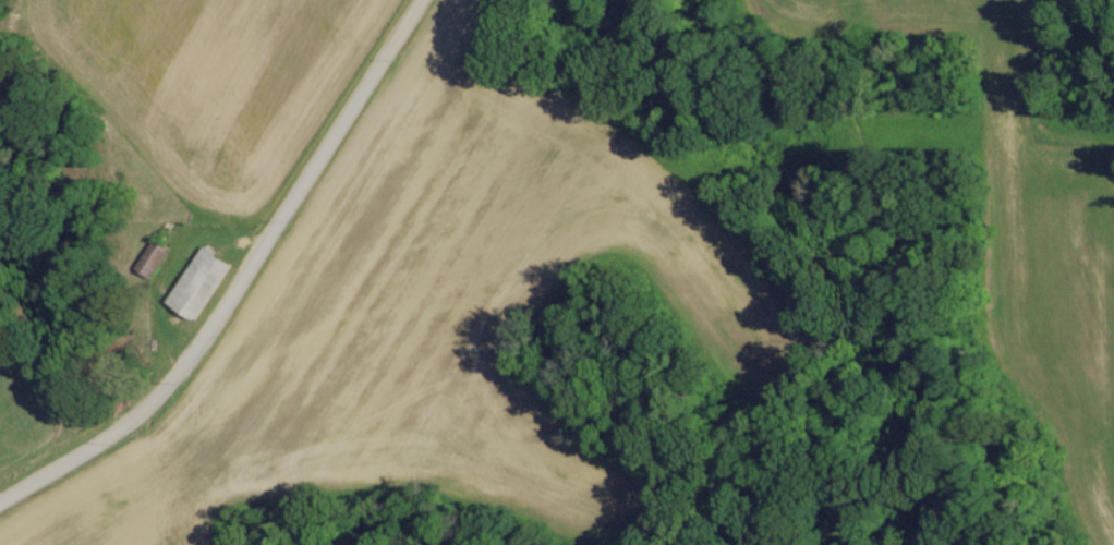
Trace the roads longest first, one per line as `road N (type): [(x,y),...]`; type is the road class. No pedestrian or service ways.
road 1 (residential): [(0,503),(100,444),(172,378),(417,0)]

